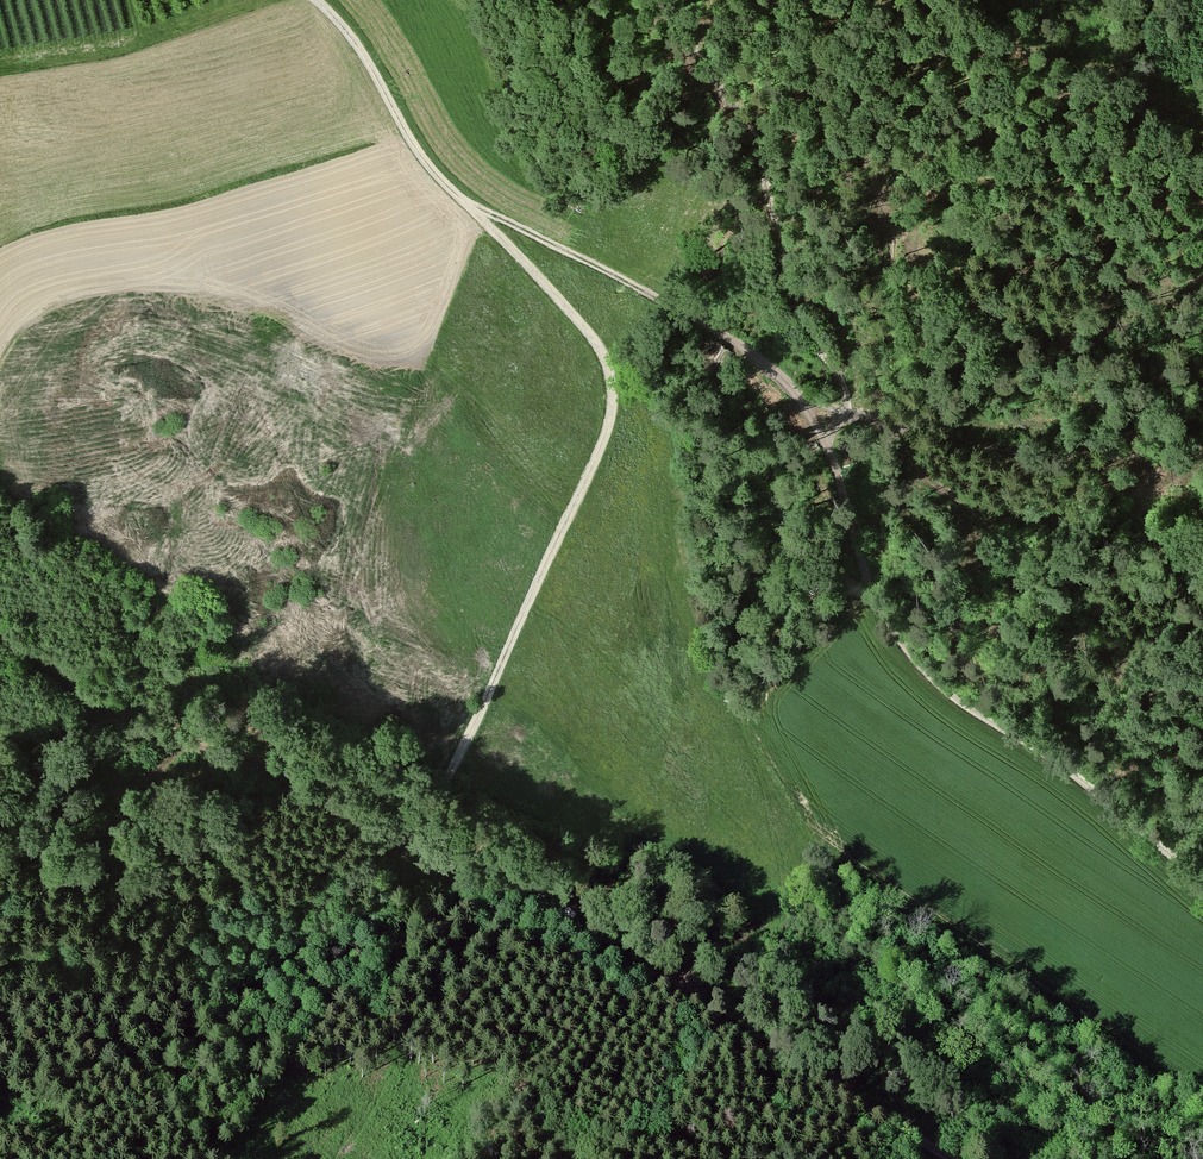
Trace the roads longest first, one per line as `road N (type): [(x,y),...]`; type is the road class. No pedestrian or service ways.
road 1 (track): [(943,1158),(366,800),(122,717)]
road 2 (track): [(474,212),(584,323),(609,365),(613,399),(599,453),(425,833)]
road 3 (track): [(851,416),(891,391),(992,289),(1005,258),(1014,170),(1076,63),(1146,91),(1147,0)]
road 4 (track): [(1202,881),(1062,761),(970,706),(924,666),(866,572),(825,440)]
road 5 (track): [(876,401),(892,330),(895,222),(924,138),(1009,48),(1076,63)]
road 6 (track): [(825,440),(792,387),(735,339),(562,247),(474,212)]
road 7 (track): [(474,212),(430,170),(339,19),(317,0)]

